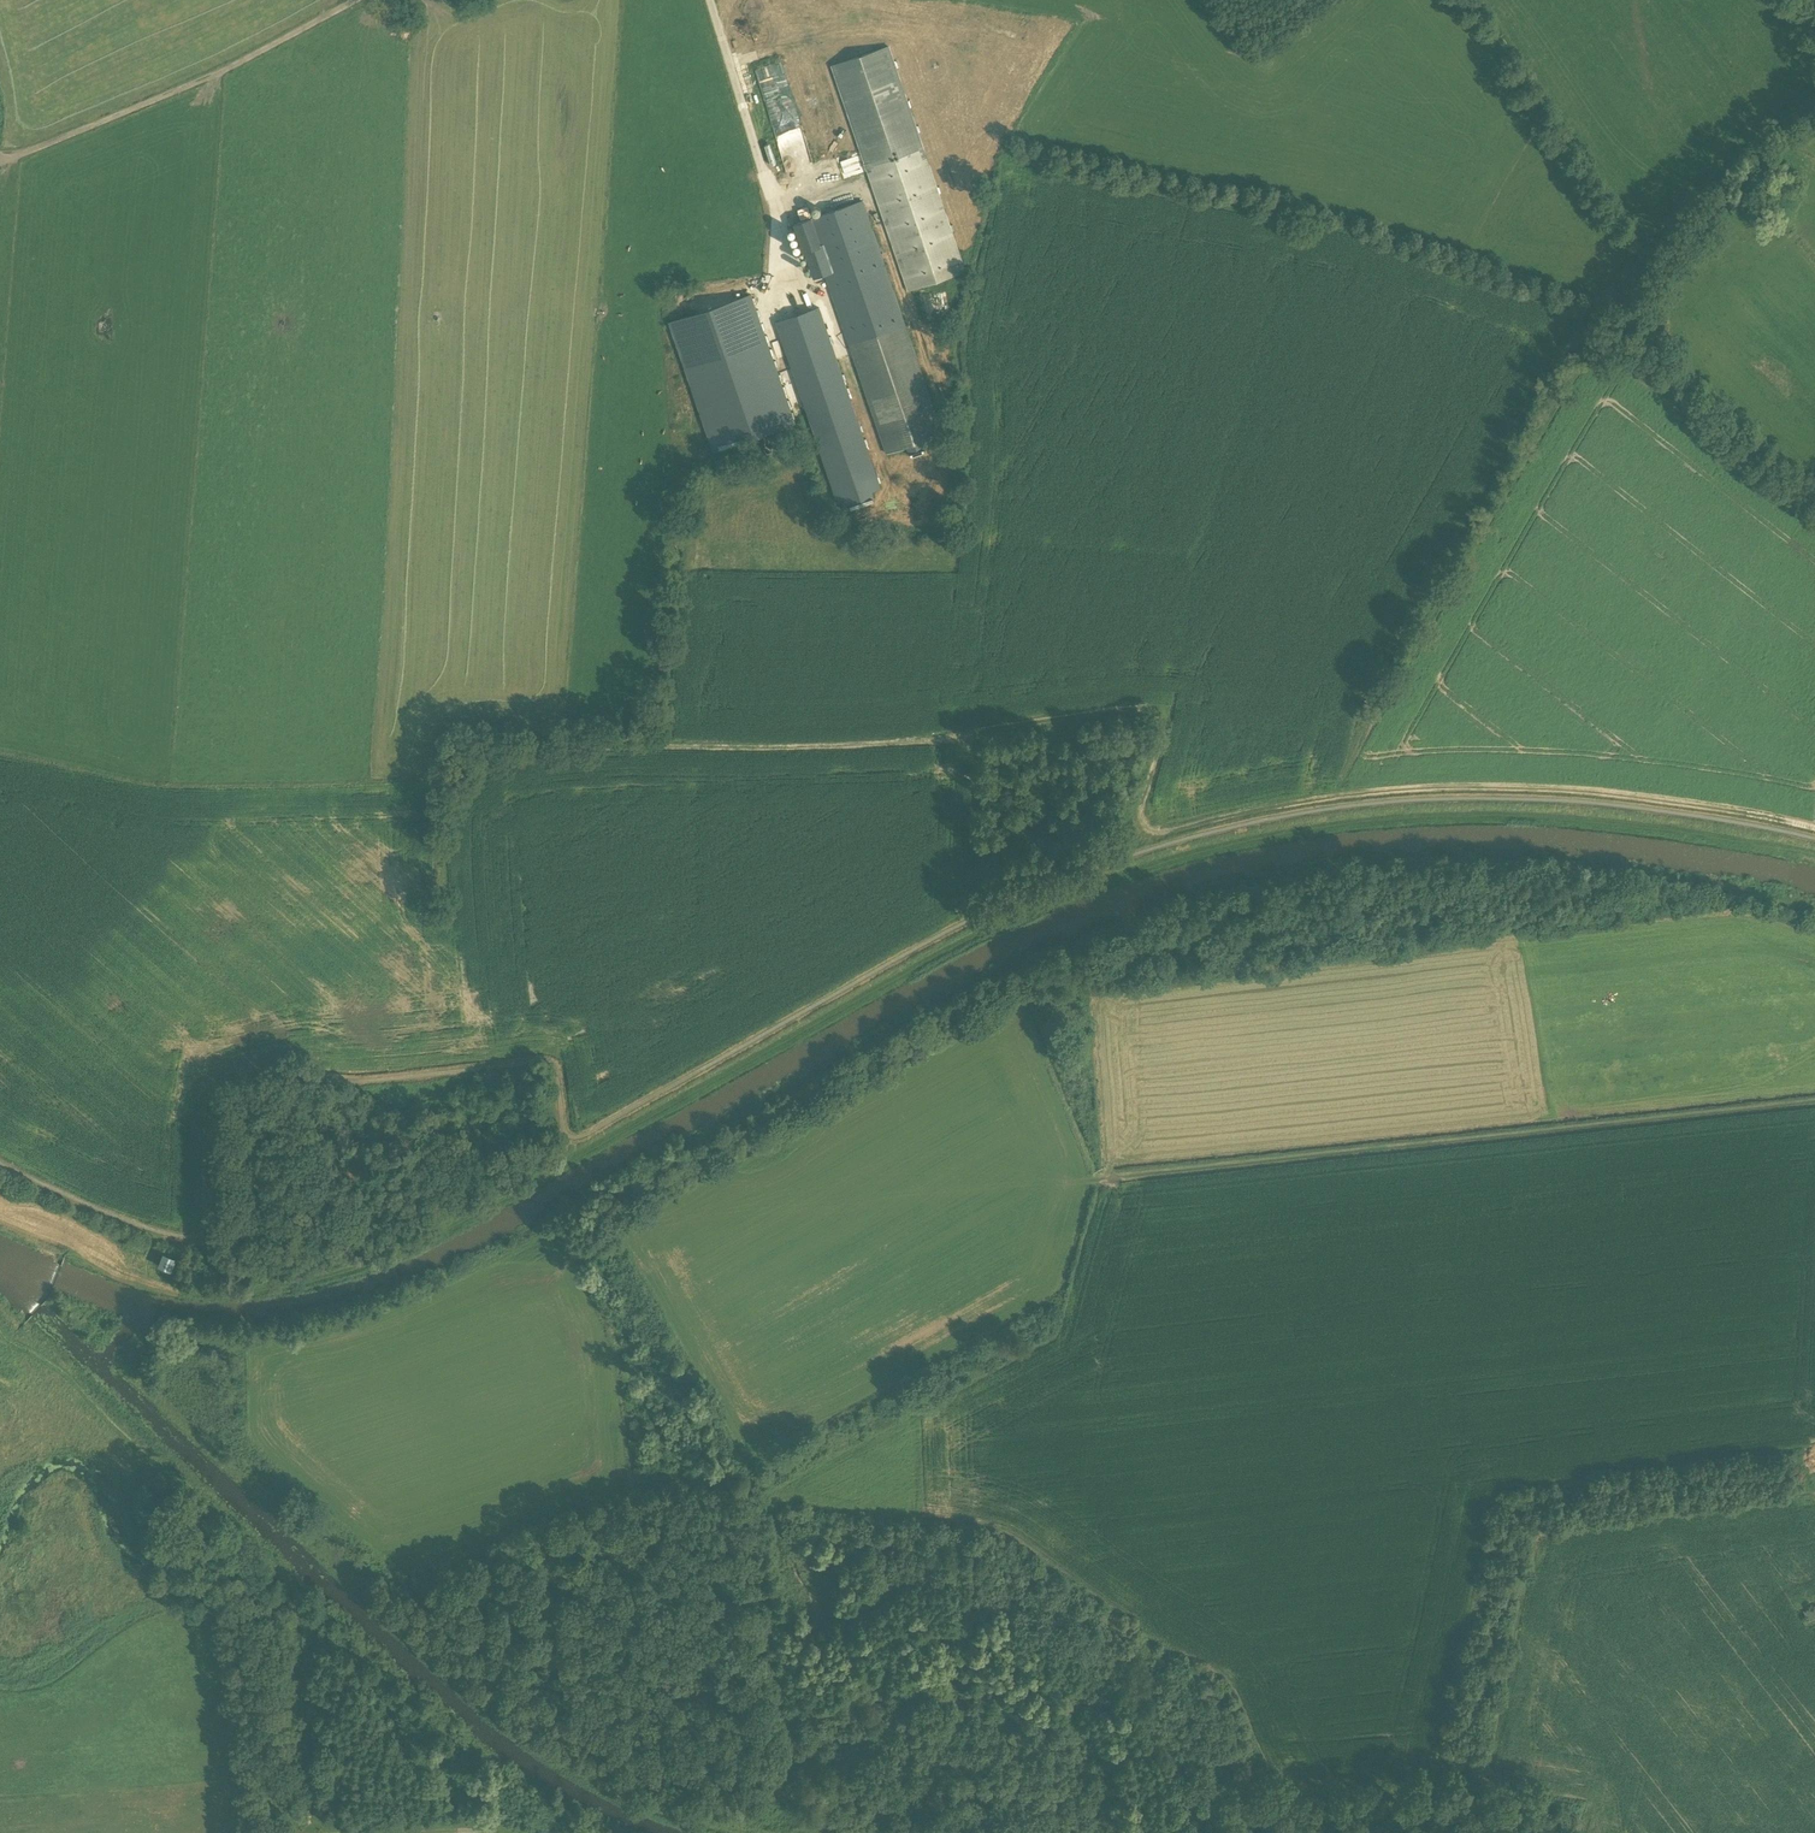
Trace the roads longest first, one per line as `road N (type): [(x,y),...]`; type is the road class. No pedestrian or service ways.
road 1 (track): [(355,0),(217,75),(0,159)]
road 2 (track): [(709,0),(766,195)]

